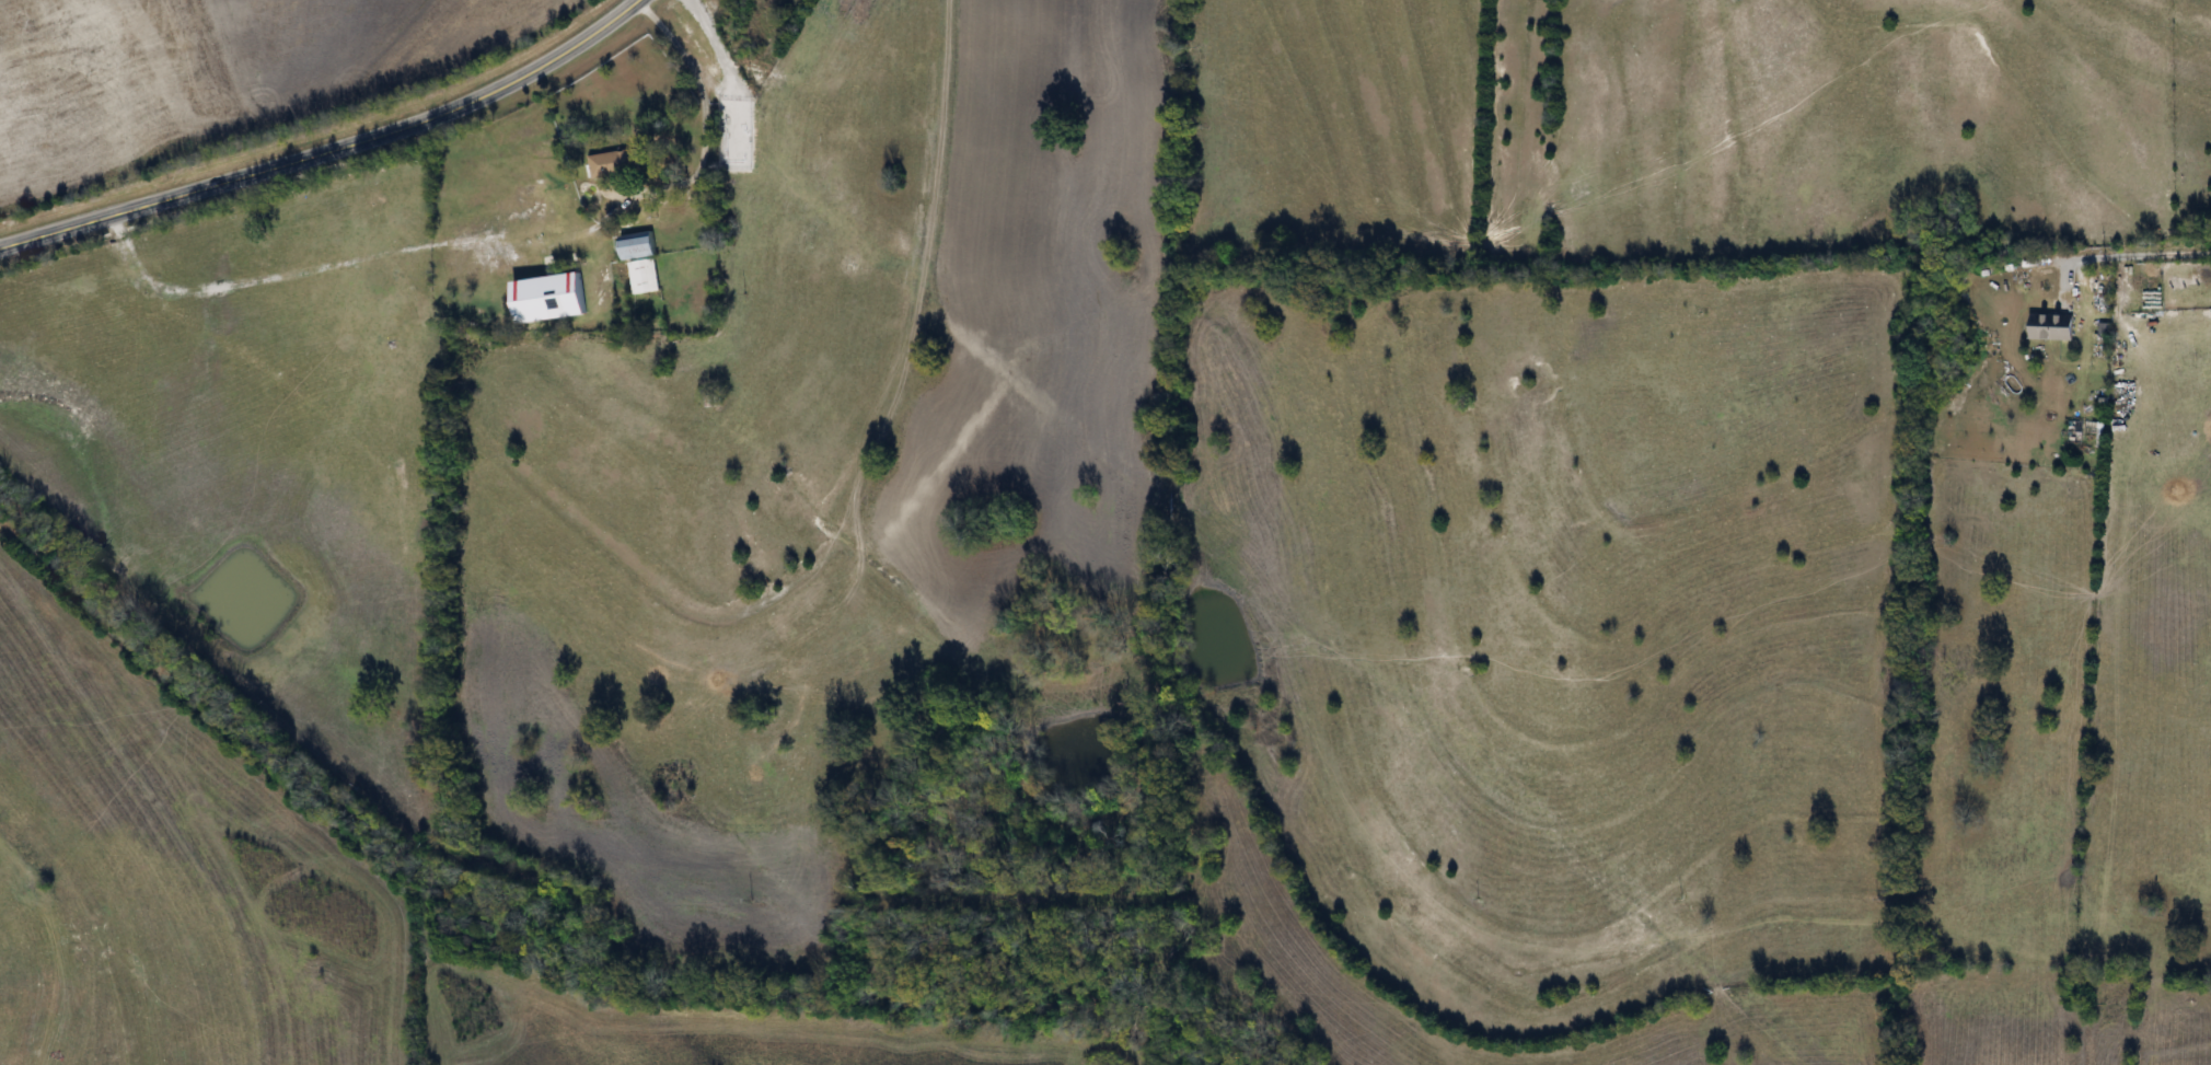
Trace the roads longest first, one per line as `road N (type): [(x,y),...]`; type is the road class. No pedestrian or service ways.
road 1 (secondary): [(0,246),(418,123)]
road 2 (secondary): [(418,123),(533,71),(633,0)]

